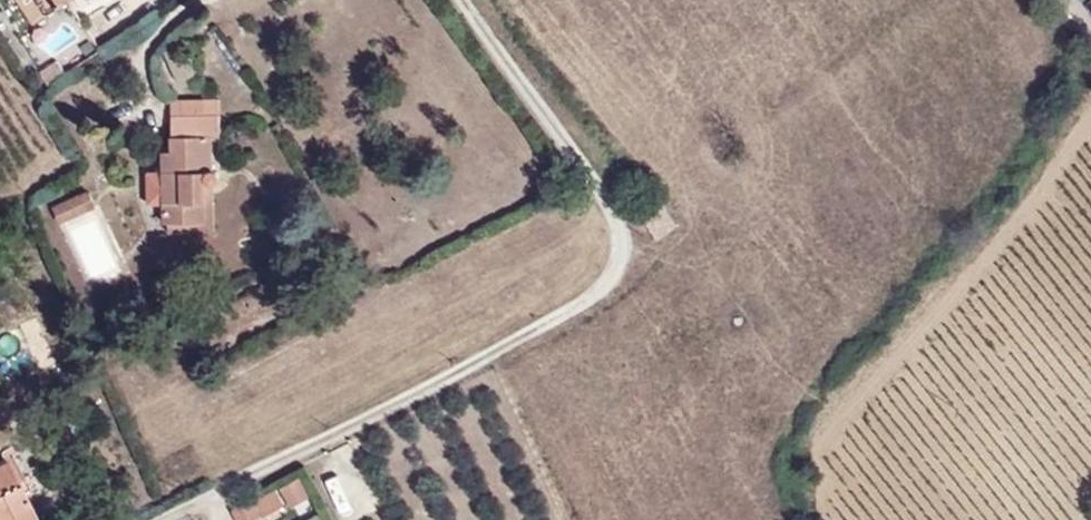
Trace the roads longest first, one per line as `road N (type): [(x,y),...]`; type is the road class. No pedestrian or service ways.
road 1 (residential): [(464,0),(607,208),(621,246),(620,269),(599,297),(160,519)]

